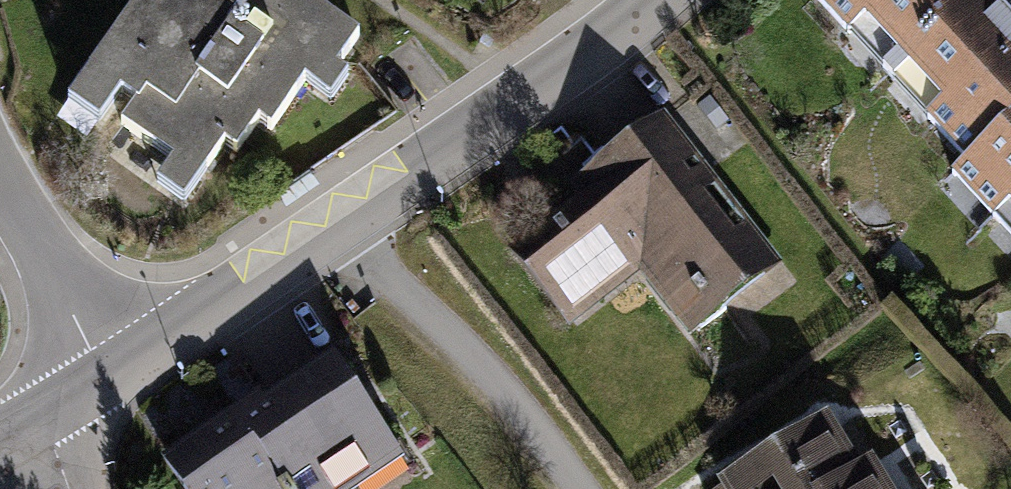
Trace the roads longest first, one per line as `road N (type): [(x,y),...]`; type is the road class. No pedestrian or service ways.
road 1 (residential): [(344,217),(651,0)]
road 2 (residential): [(344,217),(390,282),(472,357),(573,488)]
road 3 (residential): [(109,378),(344,217)]
road 4 (residential): [(0,171),(109,378)]

